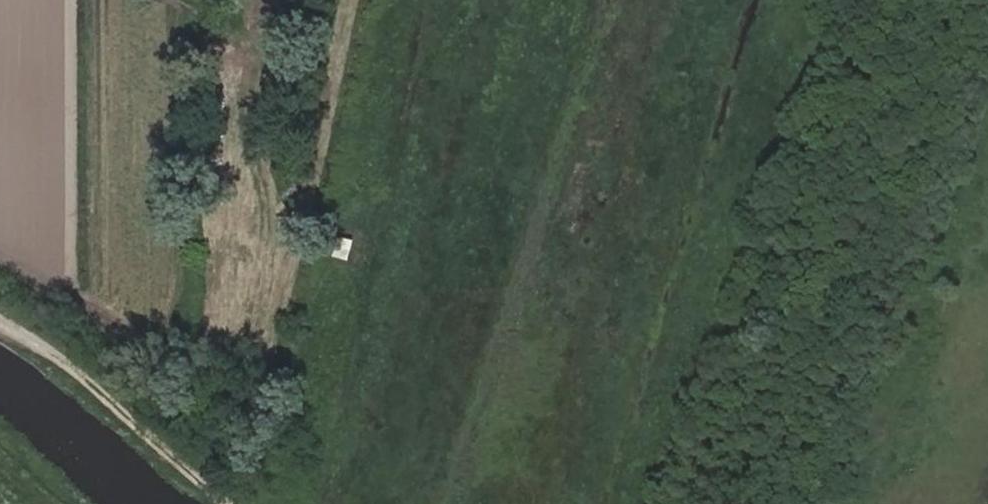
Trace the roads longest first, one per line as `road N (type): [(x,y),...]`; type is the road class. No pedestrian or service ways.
road 1 (track): [(0,324),(119,408),(222,503)]

